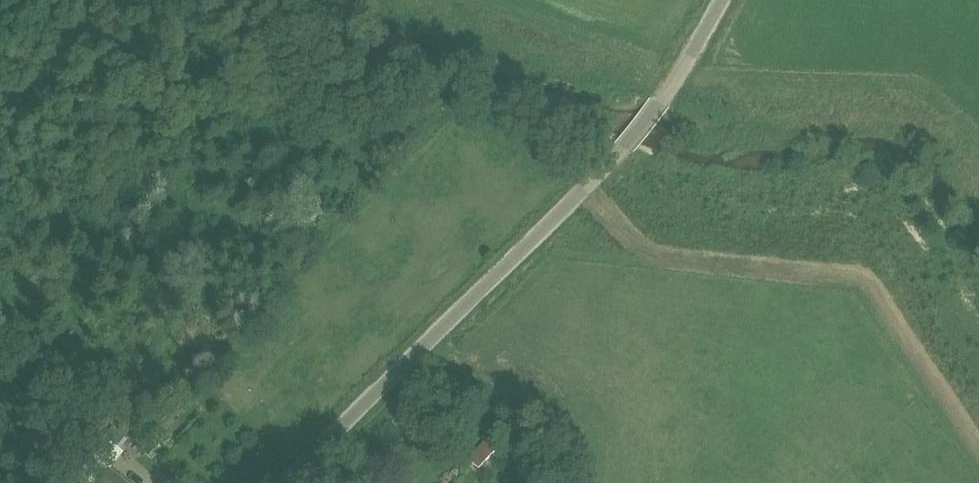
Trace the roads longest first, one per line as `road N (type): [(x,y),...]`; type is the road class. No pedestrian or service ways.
road 1 (unclassified): [(290,482),(625,147),(719,0)]

